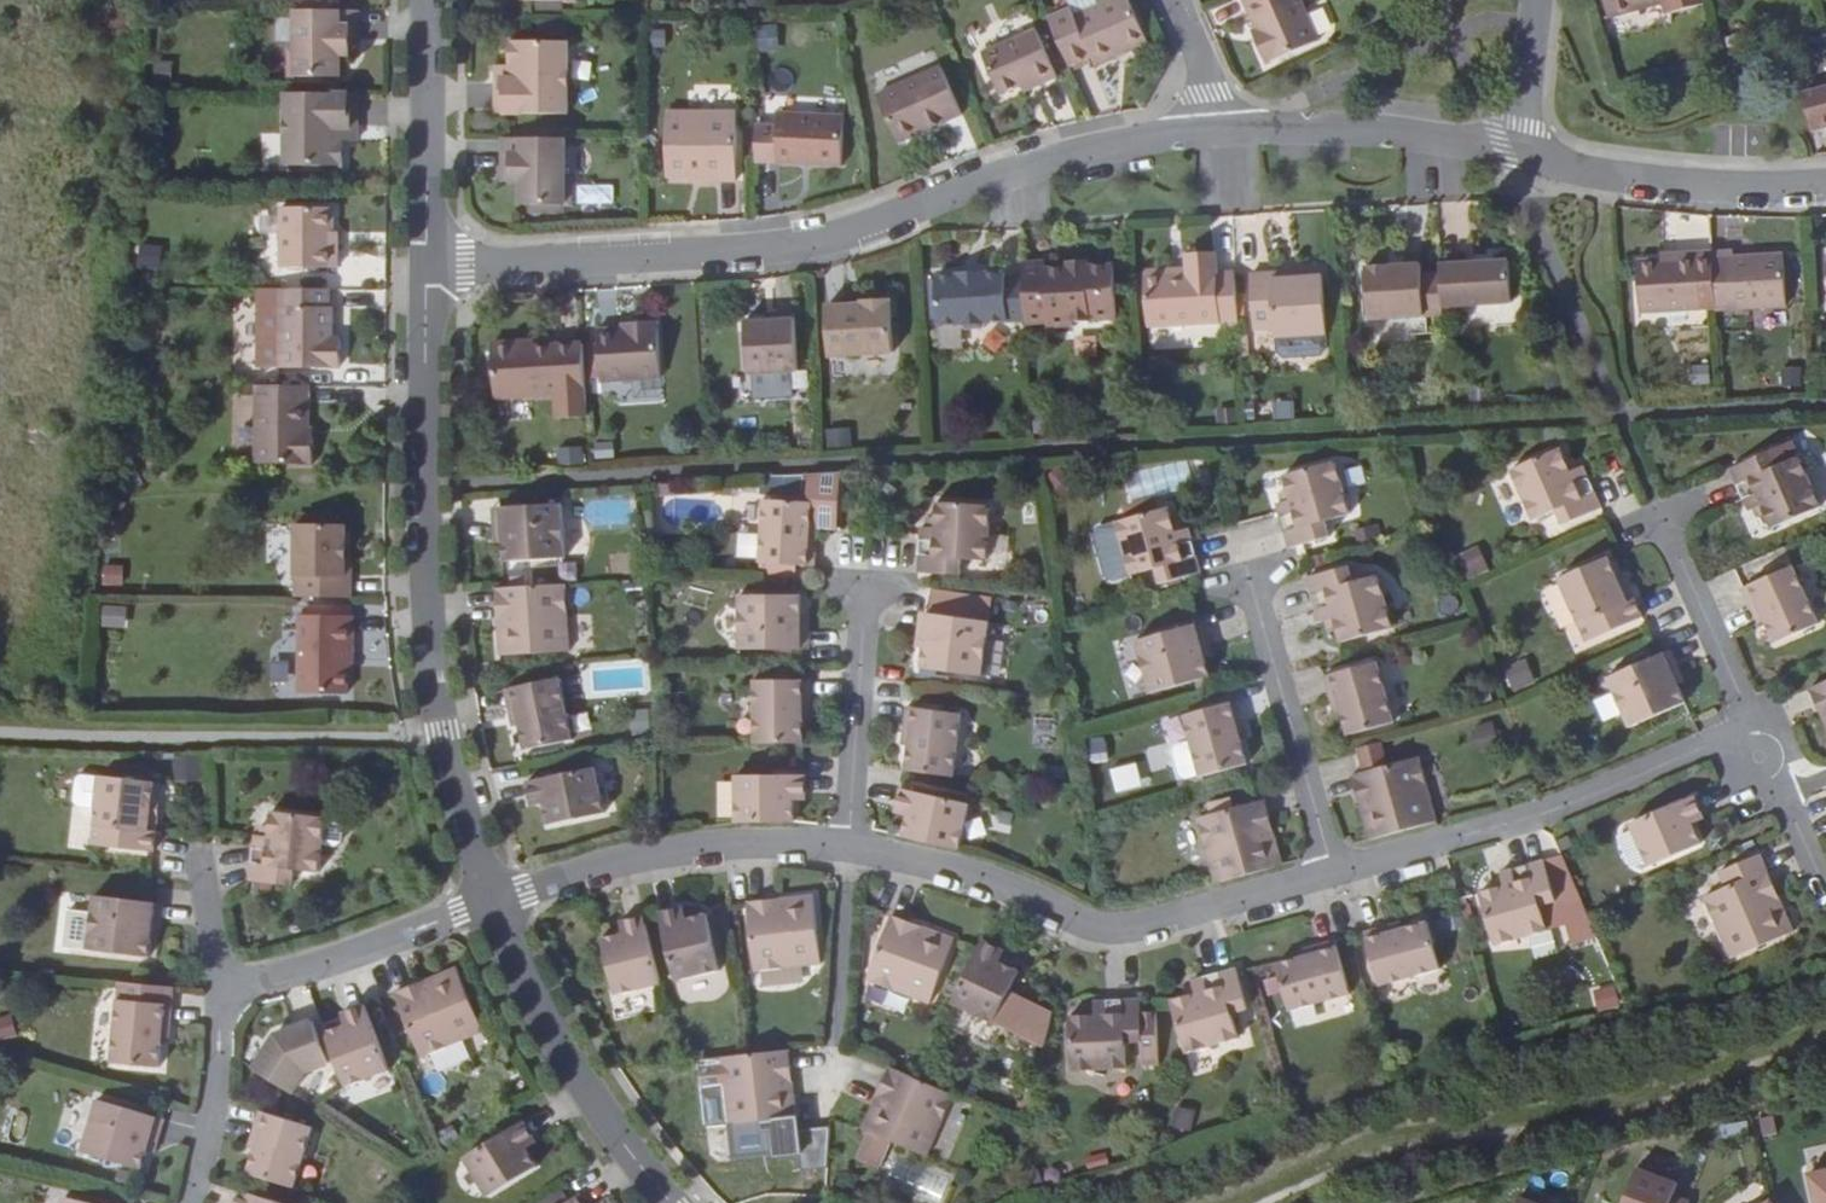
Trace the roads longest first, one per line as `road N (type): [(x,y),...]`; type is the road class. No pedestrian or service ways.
road 1 (residential): [(1218,121),(995,173),(850,230),(761,247),(427,262)]
road 2 (residential): [(491,902),(441,732),(427,588),(427,262)]
road 3 (residential): [(855,841),(1009,884),(1093,923),(1125,929),(1334,876)]
road 4 (residential): [(1334,876),(1529,822),(1761,729)]
road 5 (residential): [(491,902),(673,851),(766,838),(855,841)]
road 6 (residential): [(672,1202),(574,1060),(491,902)]
road 7 (residential): [(1334,876),(1252,577)]
road 8 (residential): [(1525,149),(1218,121)]
road 9 (residential): [(1825,177),(1672,176),(1525,149)]
road 10 (residential): [(491,902),(334,961),(227,987)]
road 11 (residential): [(427,262),(429,0)]
road 12 (residential): [(855,841),(873,586)]
road 13 (residential): [(1761,729),(1670,523)]
road 14 (residential): [(227,987),(205,1159),(191,1202)]
road 15 (residential): [(1525,149),(1528,0)]
road 16 (residential): [(227,987),(201,856)]
road 17 (residential): [(1166,0),(1218,121)]

